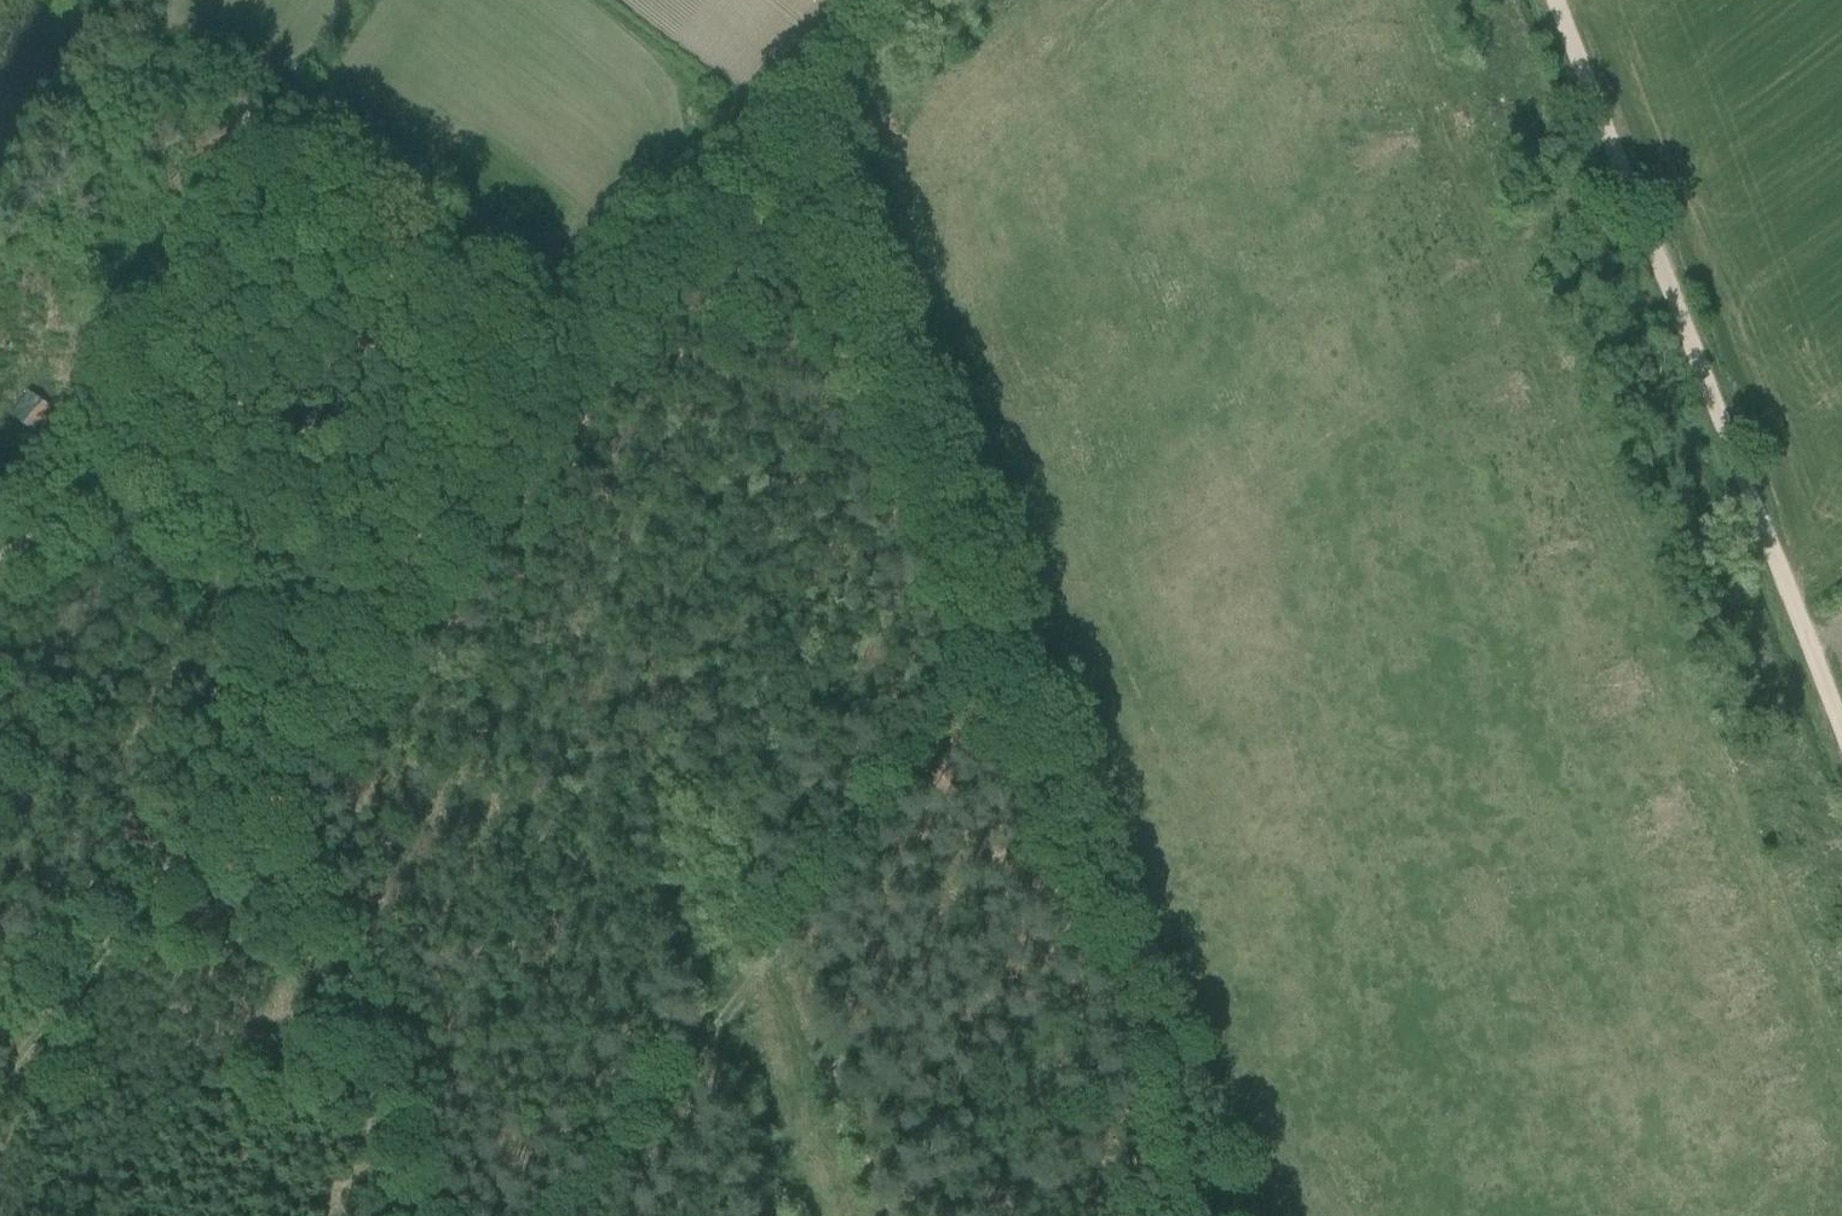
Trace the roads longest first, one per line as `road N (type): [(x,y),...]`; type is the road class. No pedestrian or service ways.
road 1 (track): [(0,564),(315,190),(550,366),(584,373)]
road 2 (track): [(1550,0),(1841,746)]
road 3 (track): [(584,373),(875,0)]

